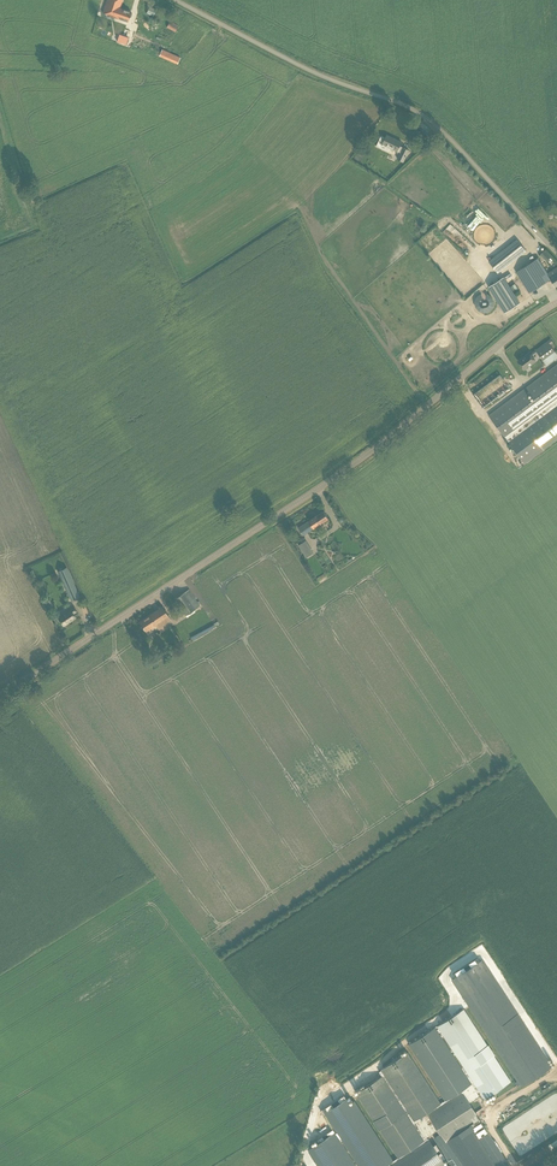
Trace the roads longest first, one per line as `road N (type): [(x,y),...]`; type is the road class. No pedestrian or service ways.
road 1 (tertiary): [(0,697),(349,468),(556,302)]
road 2 (unclassified): [(175,0),(309,71),(425,117),(556,254)]

